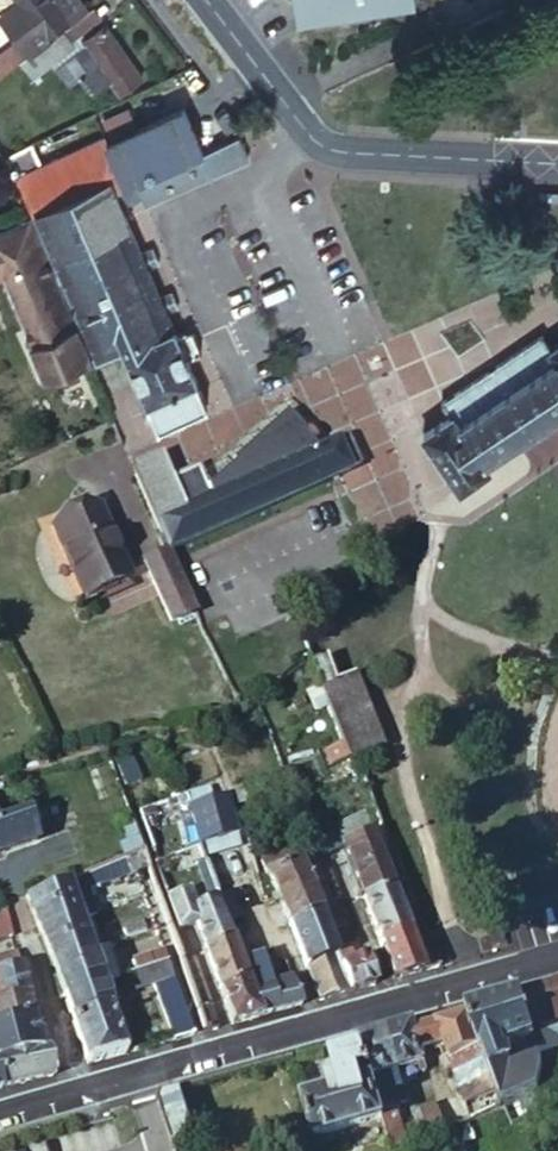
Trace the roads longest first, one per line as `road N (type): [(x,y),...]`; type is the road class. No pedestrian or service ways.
road 1 (residential): [(143,1080),(557,965)]
road 2 (residential): [(201,0),(322,150),(557,163)]
road 3 (residential): [(0,1119),(143,1080)]

